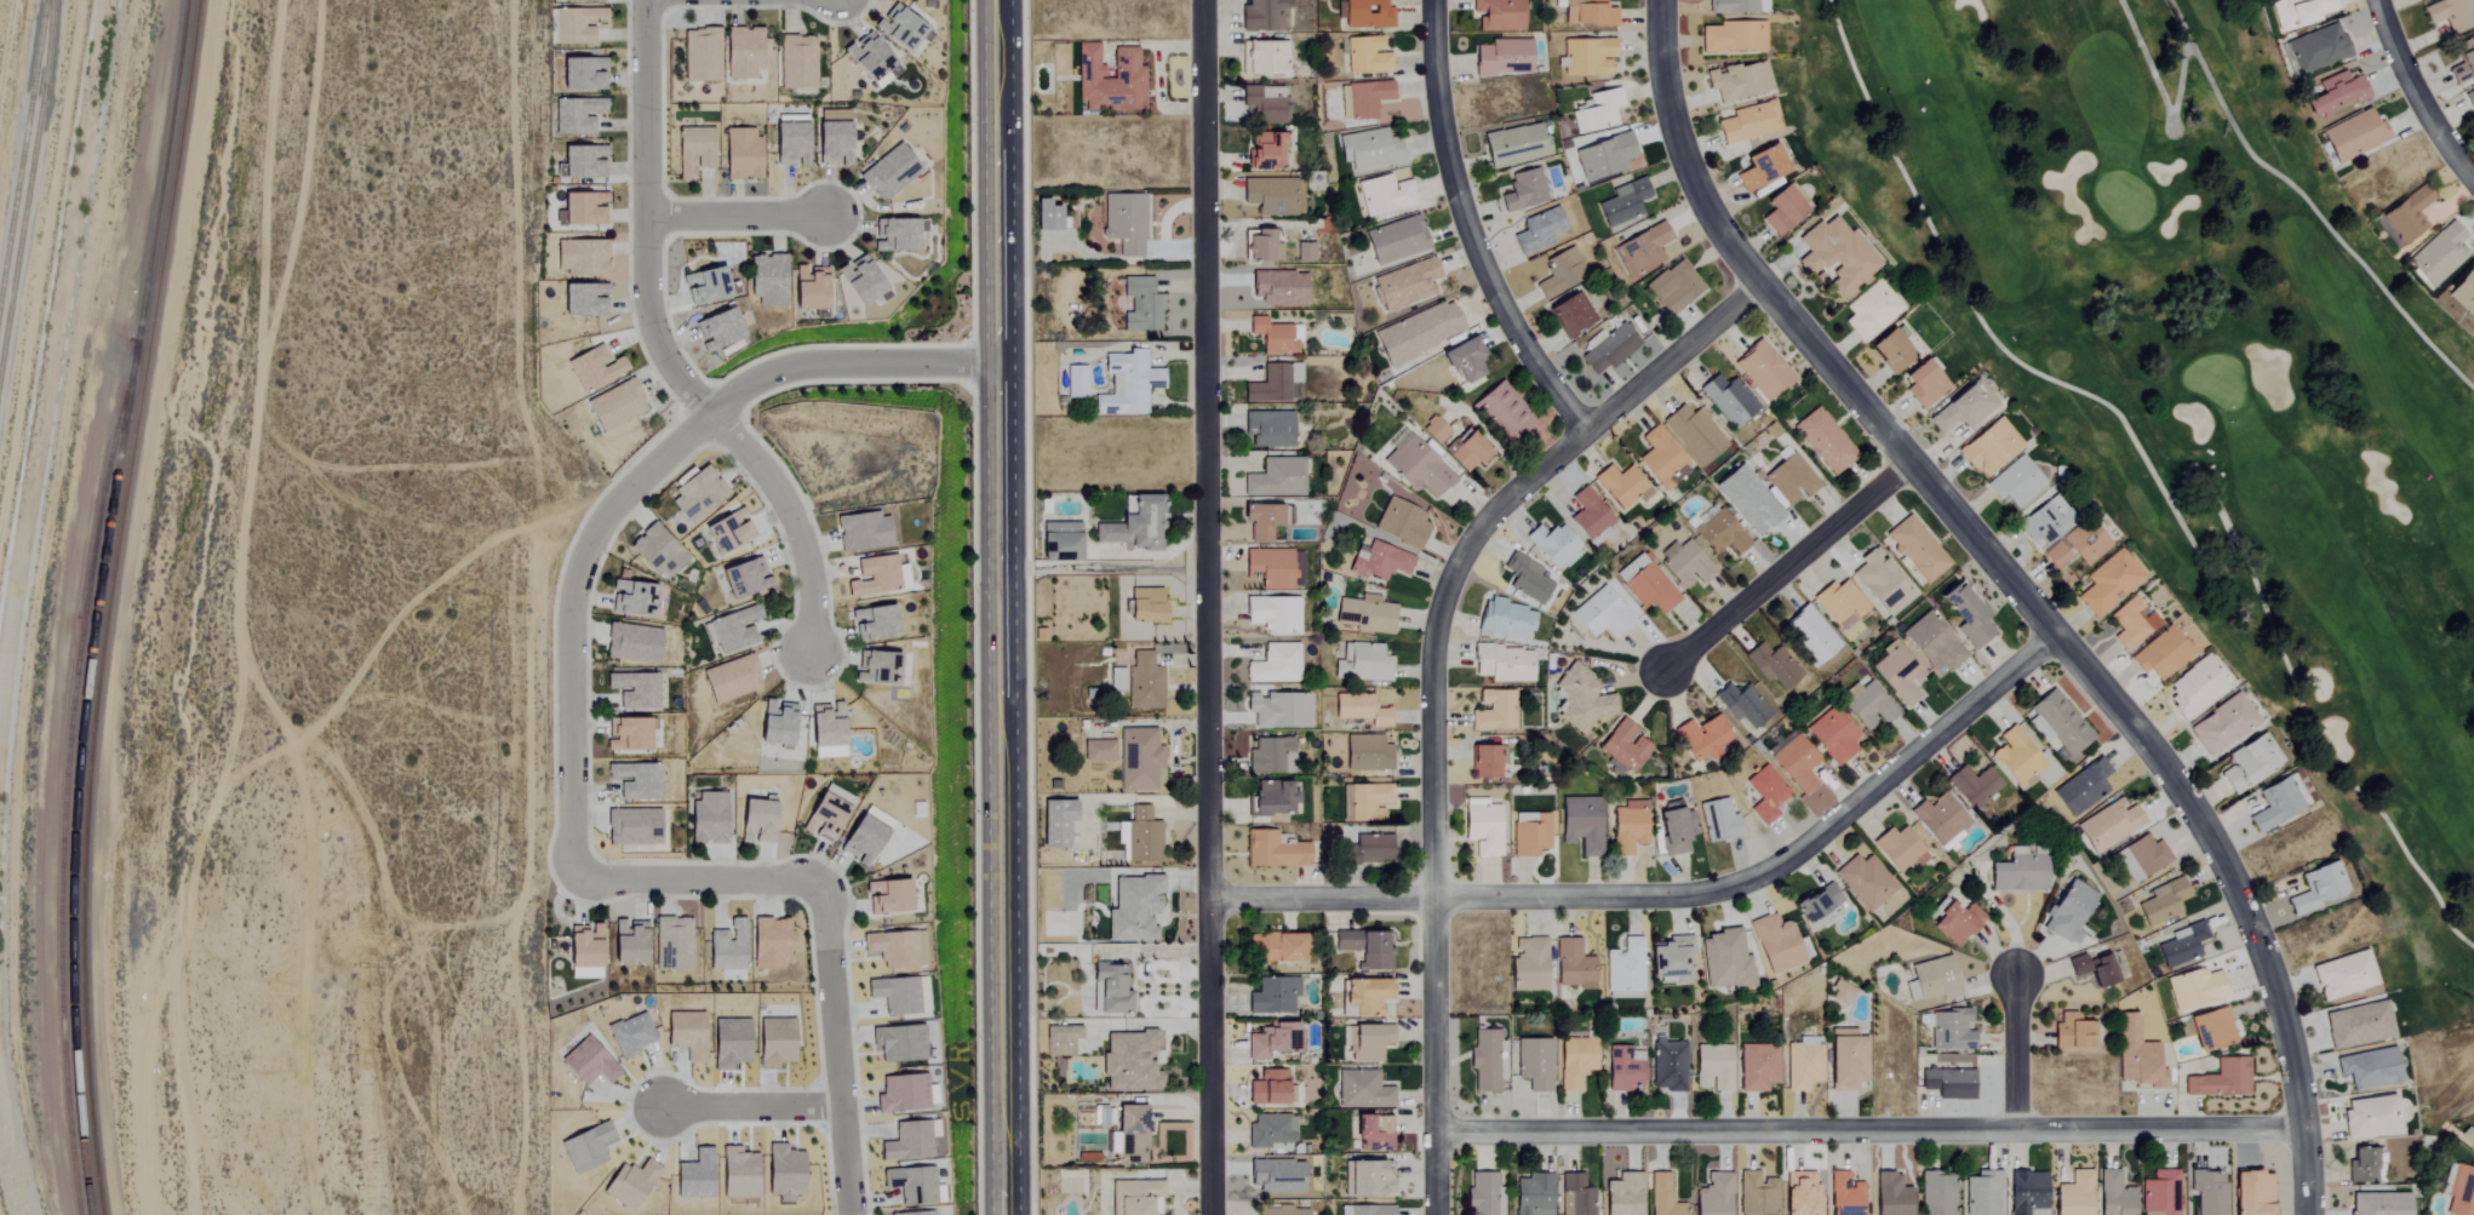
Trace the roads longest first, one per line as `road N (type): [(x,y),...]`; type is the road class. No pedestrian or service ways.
road 1 (residential): [(2306,1214),(2285,1010),(2241,898),(2161,762),(1693,189),(1661,56),(1661,0)]
road 2 (track): [(319,0),(316,61),(265,357),(239,674),(178,923),(197,1150),(192,1214)]
road 3 (residential): [(1219,1214),(1201,0)]
road 4 (residential): [(1443,1214),(1438,898),(1445,603),(1466,554),(1501,510),(1769,288)]
road 5 (residential): [(2054,634),(1810,848),(1700,896),(1216,898)]
road 6 (residential): [(2300,1125),(1444,1127)]
road 7 (secondary): [(1004,1214),(997,363)]
road 8 (residential): [(997,363),(794,363),(743,380),(596,528),(569,611),(571,876)]
road 9 (residential): [(645,0),(645,333),(668,373),(762,465),(800,529),(813,580),(814,658)]
road 10 (residential): [(1588,430),(1494,294),(1439,85),(1437,0)]
road 11 (secondary): [(997,363),(995,0)]
road 12 (residential): [(850,1214),(821,886)]
road 13 (residential): [(1665,671),(1913,462)]
road 14 (residential): [(571,876),(821,886)]
road 15 (residential): [(2473,184),(2422,113),(2377,0)]
road 16 (residential): [(645,216),(821,213)]
road 17 (residential): [(838,1101),(663,1106)]
road 18 (residential): [(2018,1127),(2020,978)]

